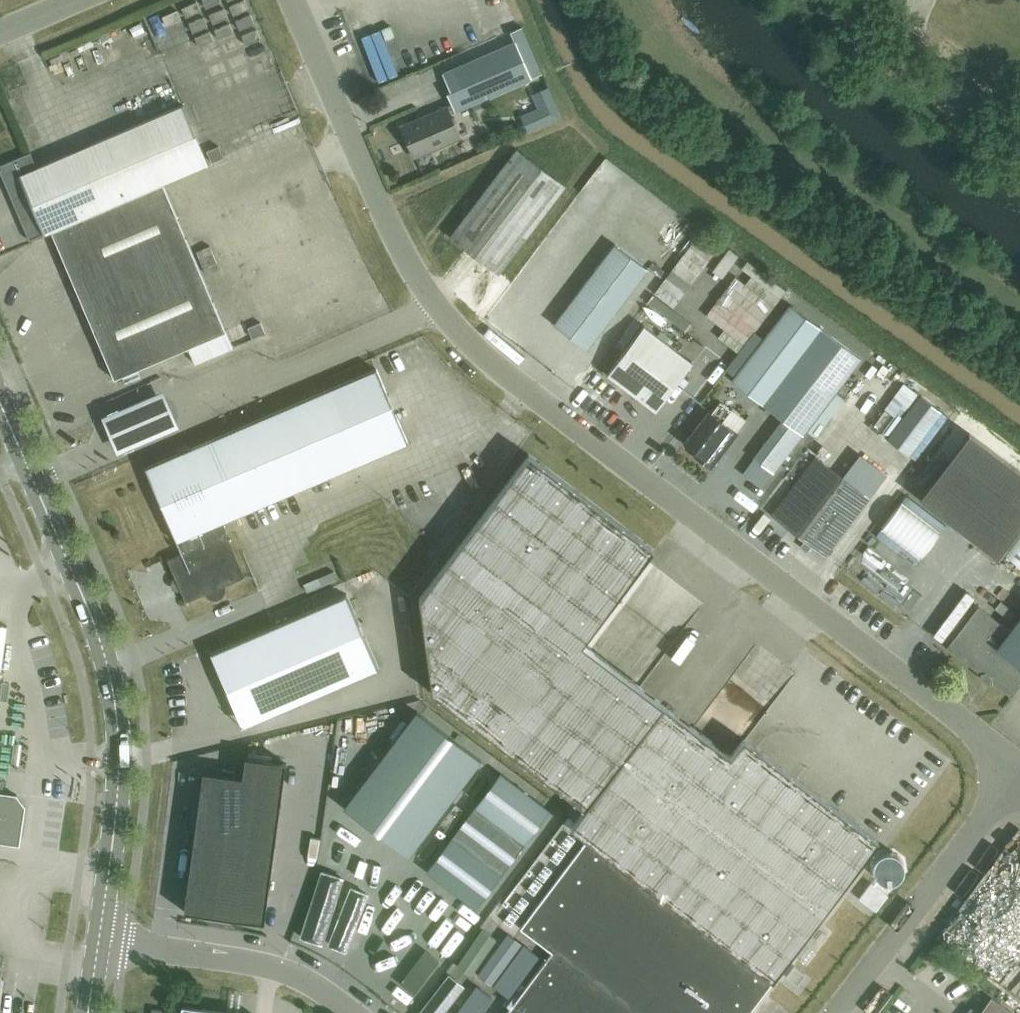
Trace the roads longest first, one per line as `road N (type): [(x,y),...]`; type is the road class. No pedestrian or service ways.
road 1 (unclassified): [(291,0),(402,257),(436,308),(609,464),(1019,766)]
road 2 (tertiary): [(97,947),(118,787),(112,693),(0,418)]
road 3 (unclassified): [(837,1012),(1019,776)]
road 4 (unclassified): [(355,1012),(272,965),(97,947)]
road 5 (unclassified): [(1019,151),(887,54),(831,0)]

